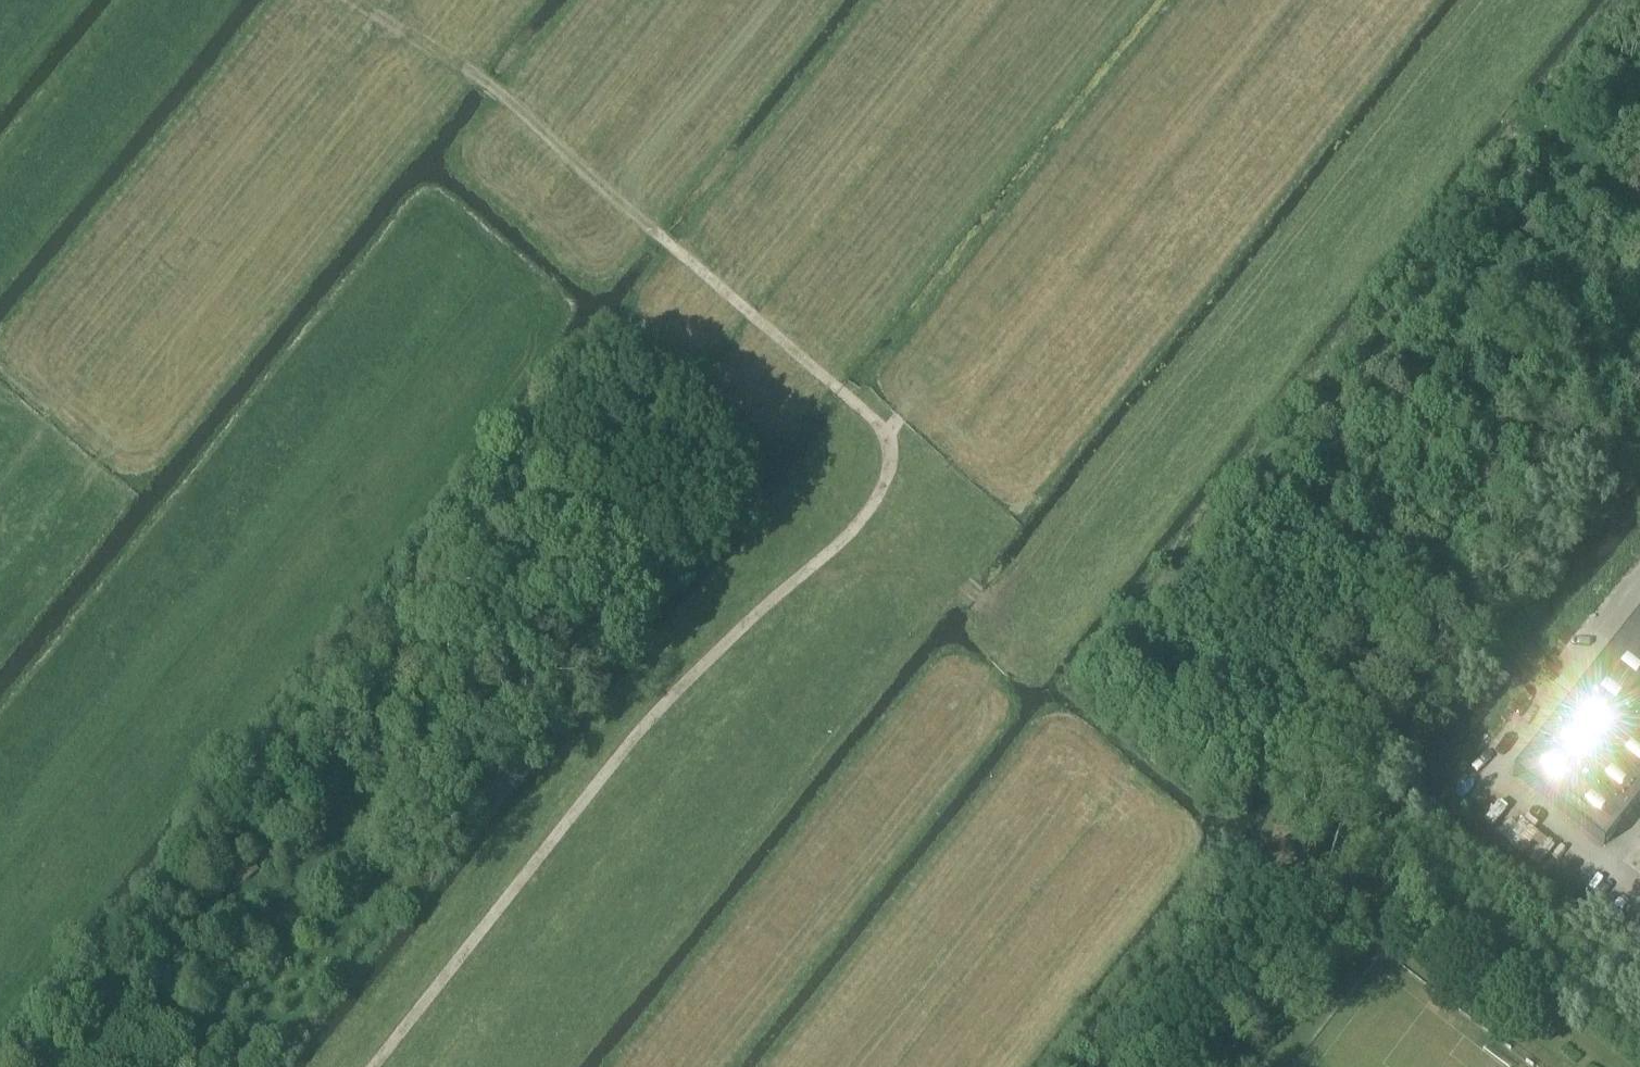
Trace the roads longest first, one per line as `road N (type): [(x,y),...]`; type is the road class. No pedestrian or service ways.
road 1 (track): [(372,1066),(636,738),(758,613),(827,556),(887,474),(886,437),(869,416),(457,62)]

